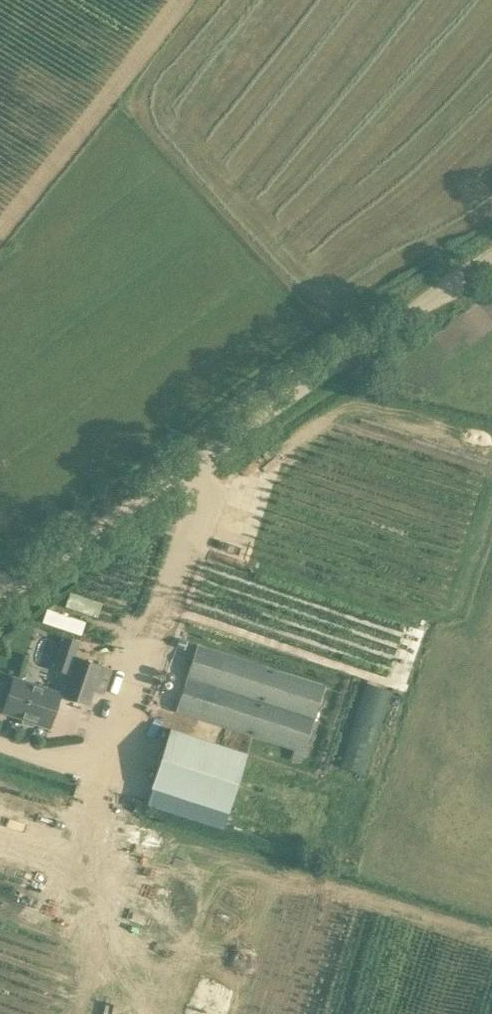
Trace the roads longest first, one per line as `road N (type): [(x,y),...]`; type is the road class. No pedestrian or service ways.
road 1 (unclassified): [(0,586),(310,357),(491,240)]

